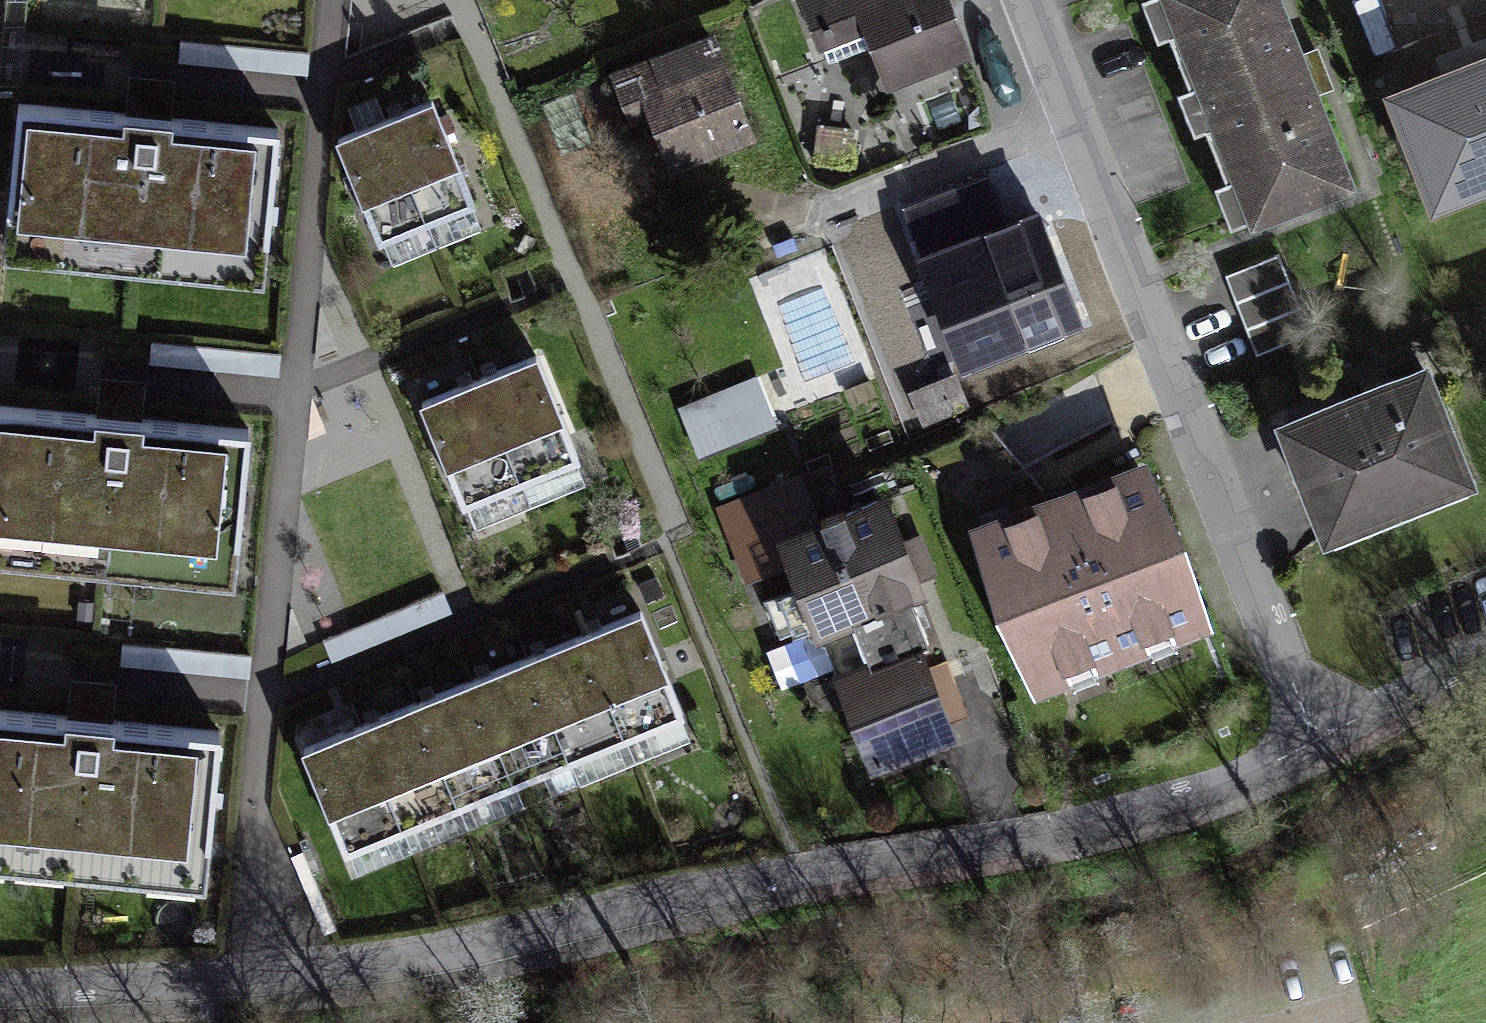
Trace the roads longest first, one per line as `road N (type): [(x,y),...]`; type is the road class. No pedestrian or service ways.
road 1 (residential): [(0,989),(124,986),(390,958),(652,899),(1074,835),(1226,789),(1316,740)]
road 2 (residential): [(1316,740),(1032,0)]
road 3 (residential): [(1316,740),(1485,655)]

